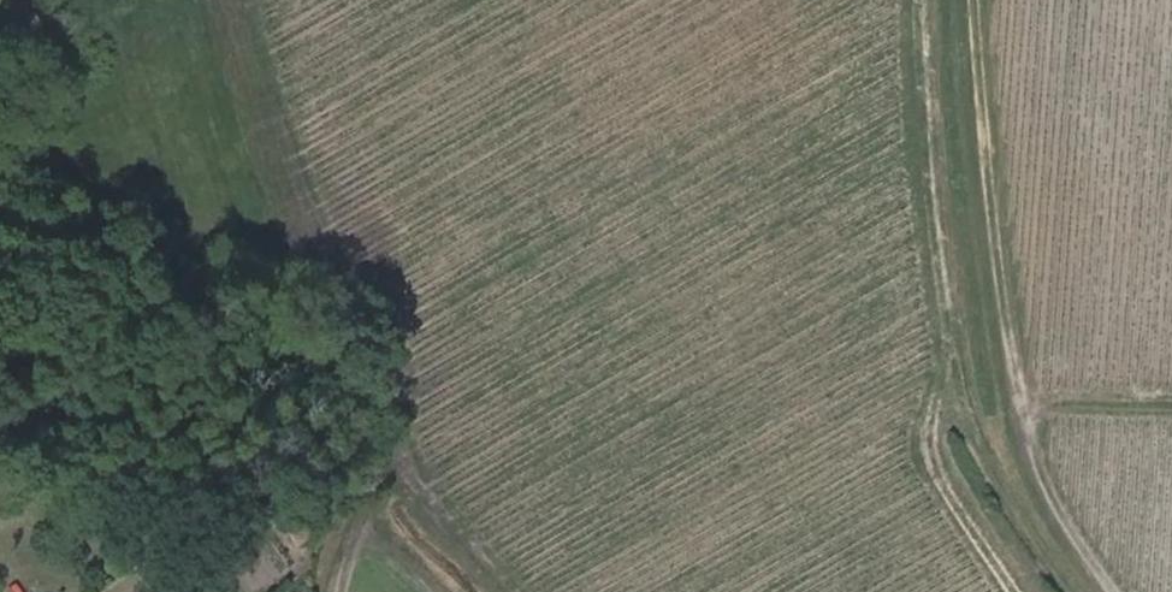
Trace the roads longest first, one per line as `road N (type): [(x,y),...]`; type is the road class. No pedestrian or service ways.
road 1 (track): [(1119,591),(1057,506),(1027,425),(1005,297),(979,0)]

